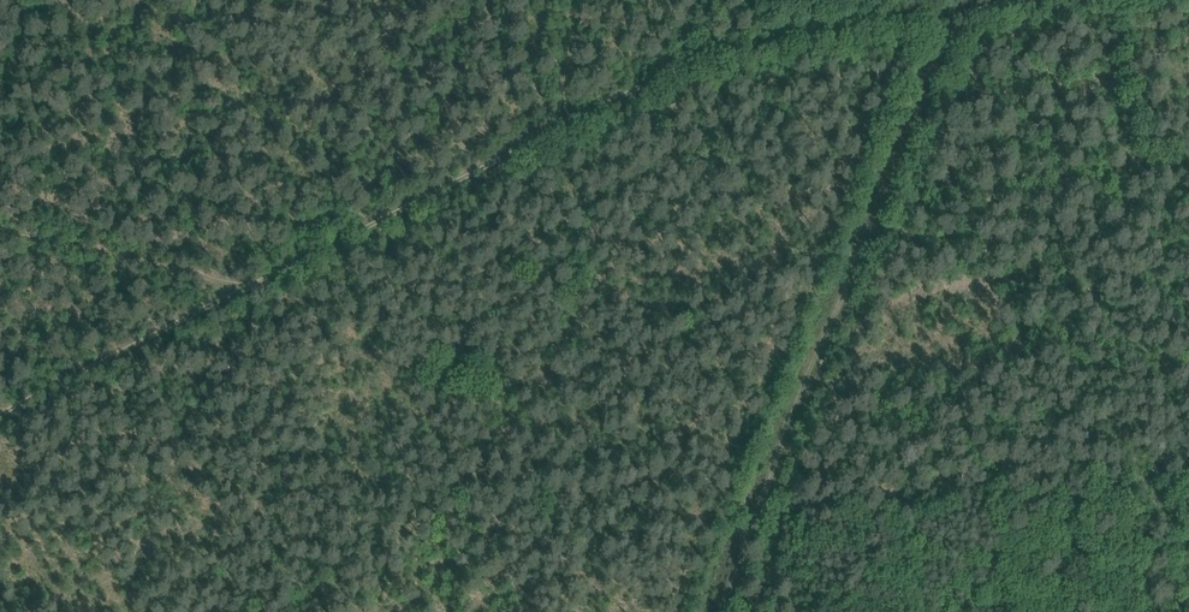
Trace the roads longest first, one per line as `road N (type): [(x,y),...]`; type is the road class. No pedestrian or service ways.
road 1 (track): [(1025,0),(730,44),(231,295)]
road 2 (track): [(974,0),(720,611)]
road 3 (track): [(231,295),(0,411)]
road 4 (track): [(0,235),(231,295)]
road 5 (track): [(571,0),(562,125)]

